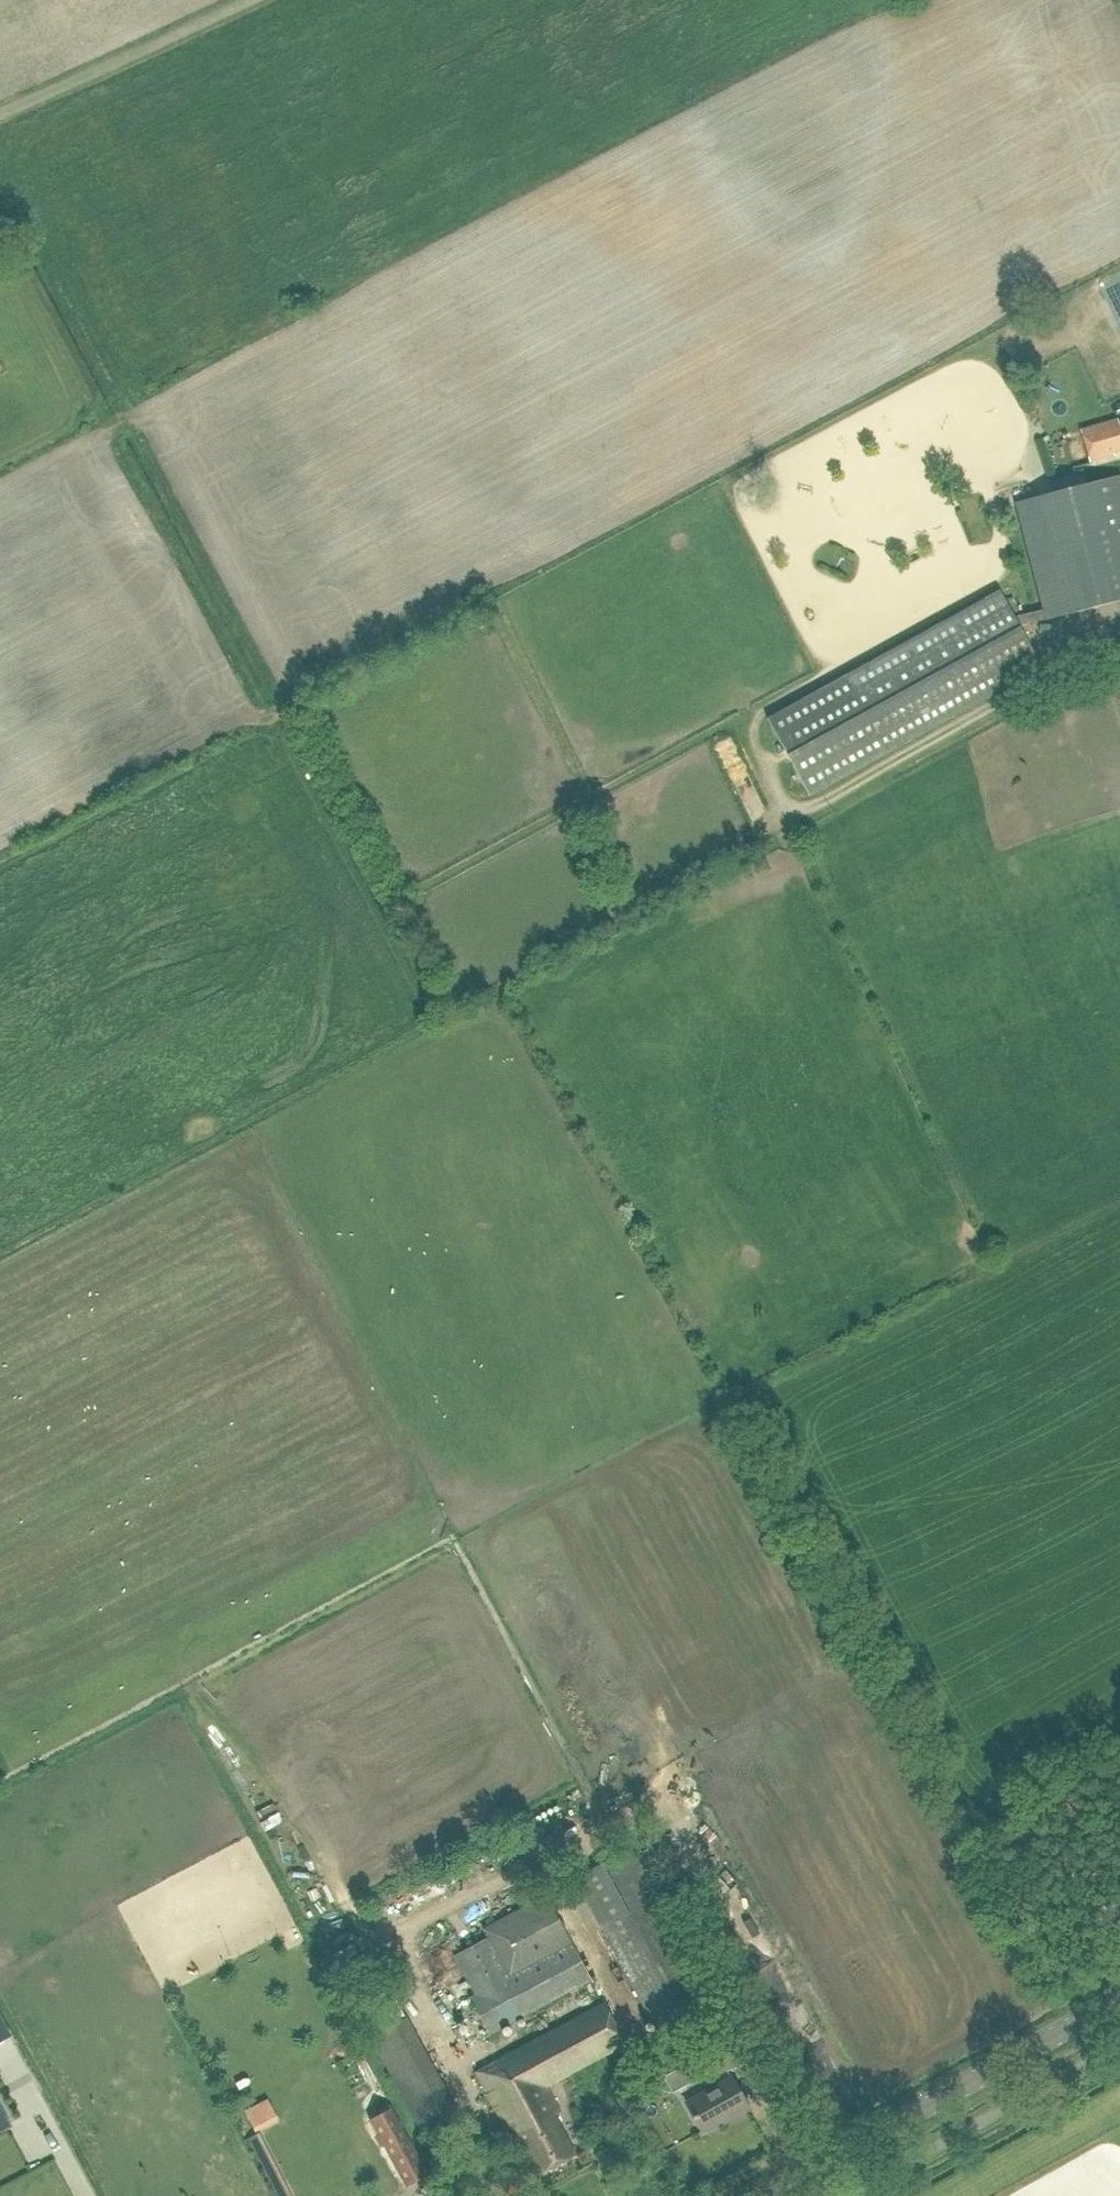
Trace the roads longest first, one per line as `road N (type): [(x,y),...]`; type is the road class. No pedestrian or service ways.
road 1 (secondary): [(762,2195),(1119,1998)]

